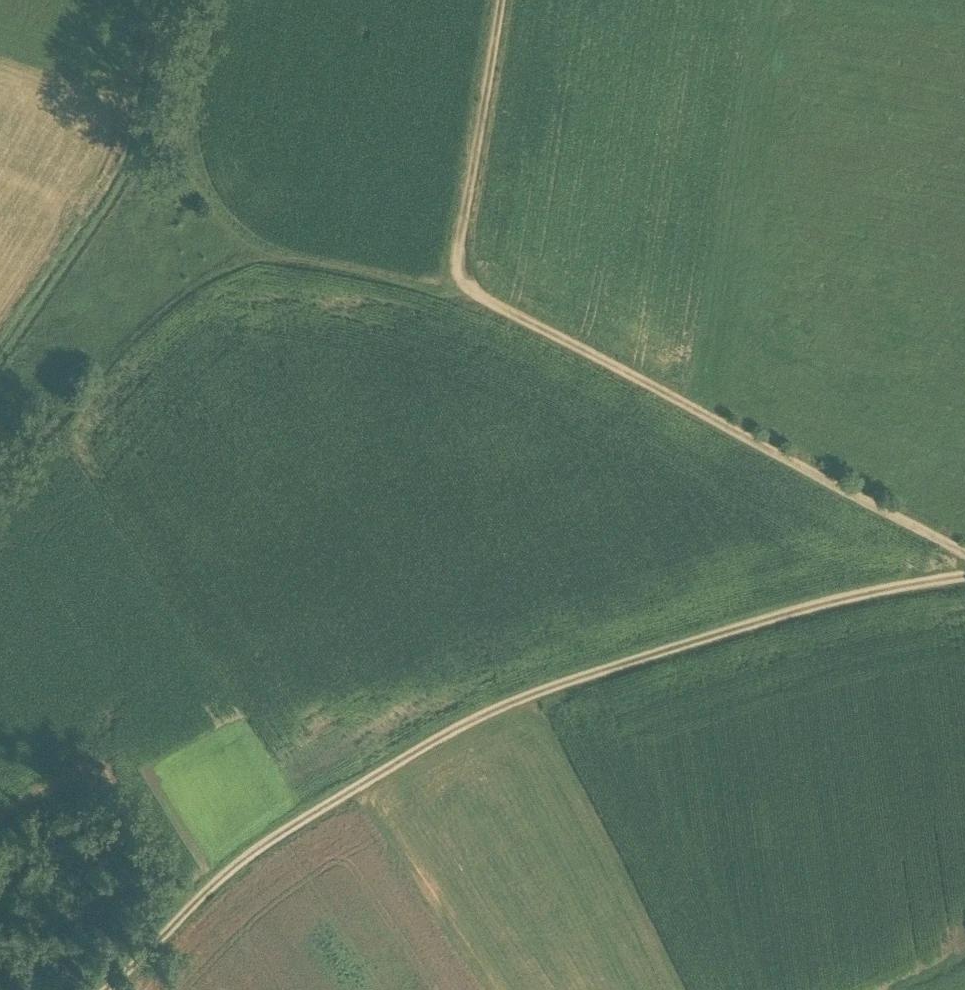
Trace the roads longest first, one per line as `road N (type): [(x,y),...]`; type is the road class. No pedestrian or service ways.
road 1 (track): [(964,579),(822,602),(471,712),(239,861),(107,989)]
road 2 (track): [(964,550),(462,283),(459,260),(501,0)]

